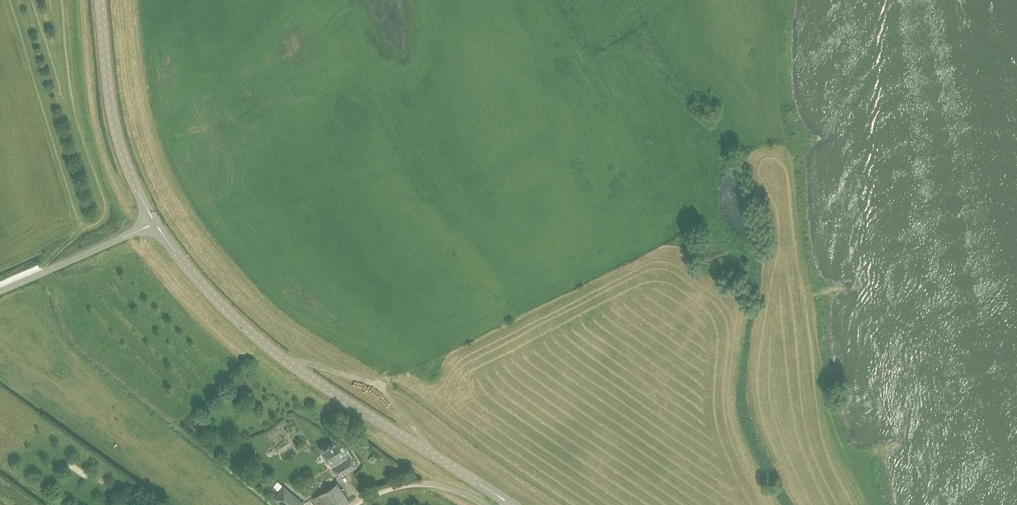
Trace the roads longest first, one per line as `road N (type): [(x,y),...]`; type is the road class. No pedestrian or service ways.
road 1 (tertiary): [(154,223),(224,306),(282,357),(512,504)]
road 2 (tertiary): [(154,223),(122,150),(101,0)]
road 3 (unclassified): [(0,290),(154,223)]

